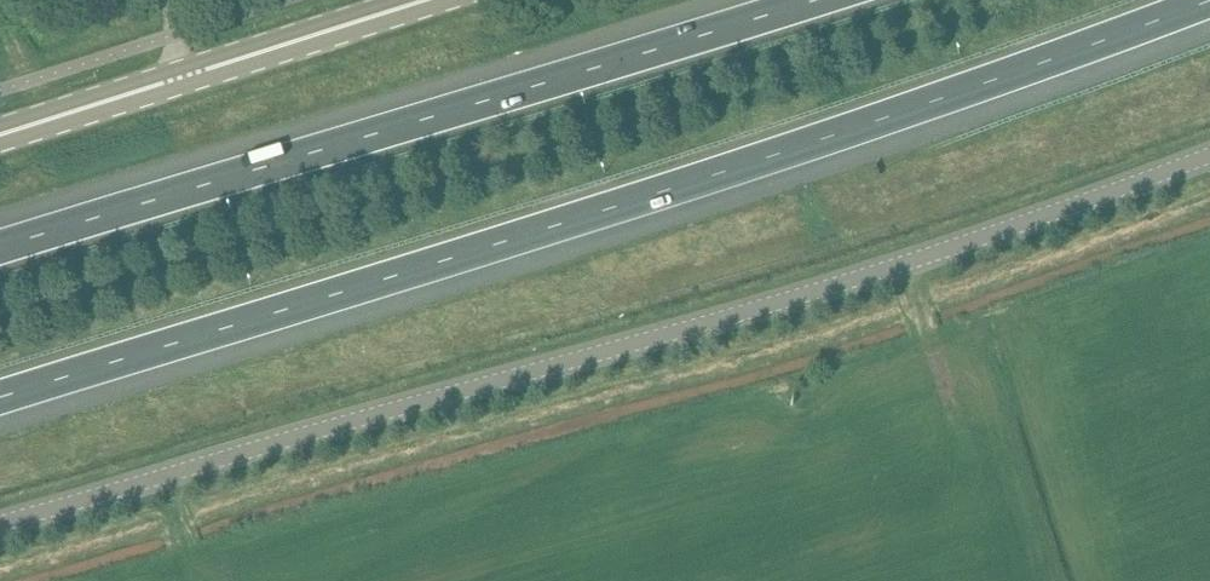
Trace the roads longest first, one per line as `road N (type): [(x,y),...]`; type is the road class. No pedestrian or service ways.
road 1 (motorway): [(0,399),(732,170),(1209,1)]
road 2 (unclassified): [(0,522),(792,299),(1209,155)]
road 3 (motorway): [(811,0),(0,249)]
road 4 (tertiary): [(0,137),(433,0)]

